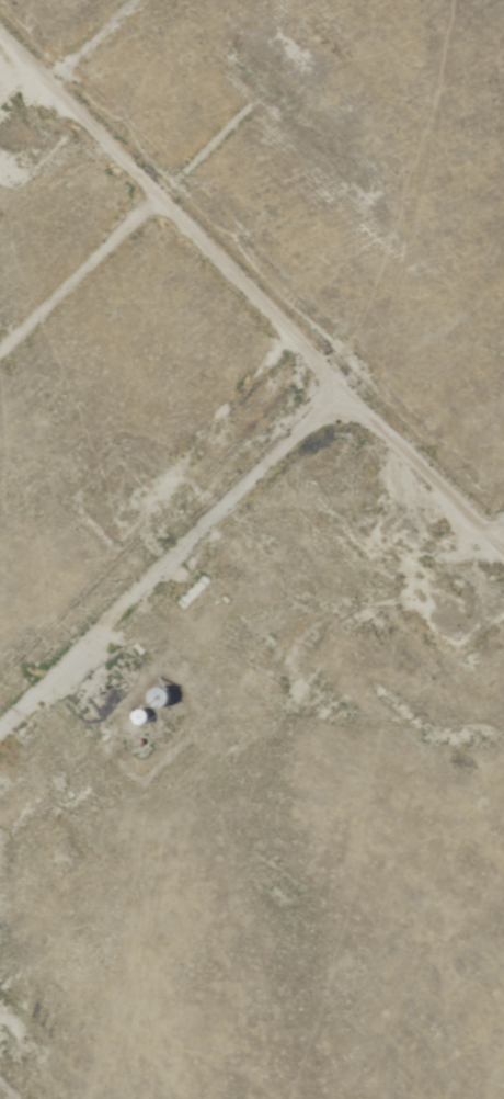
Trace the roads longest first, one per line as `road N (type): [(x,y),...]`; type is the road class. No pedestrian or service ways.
road 1 (track): [(0,717),(332,387),(45,76)]
road 2 (track): [(482,530),(332,387)]

